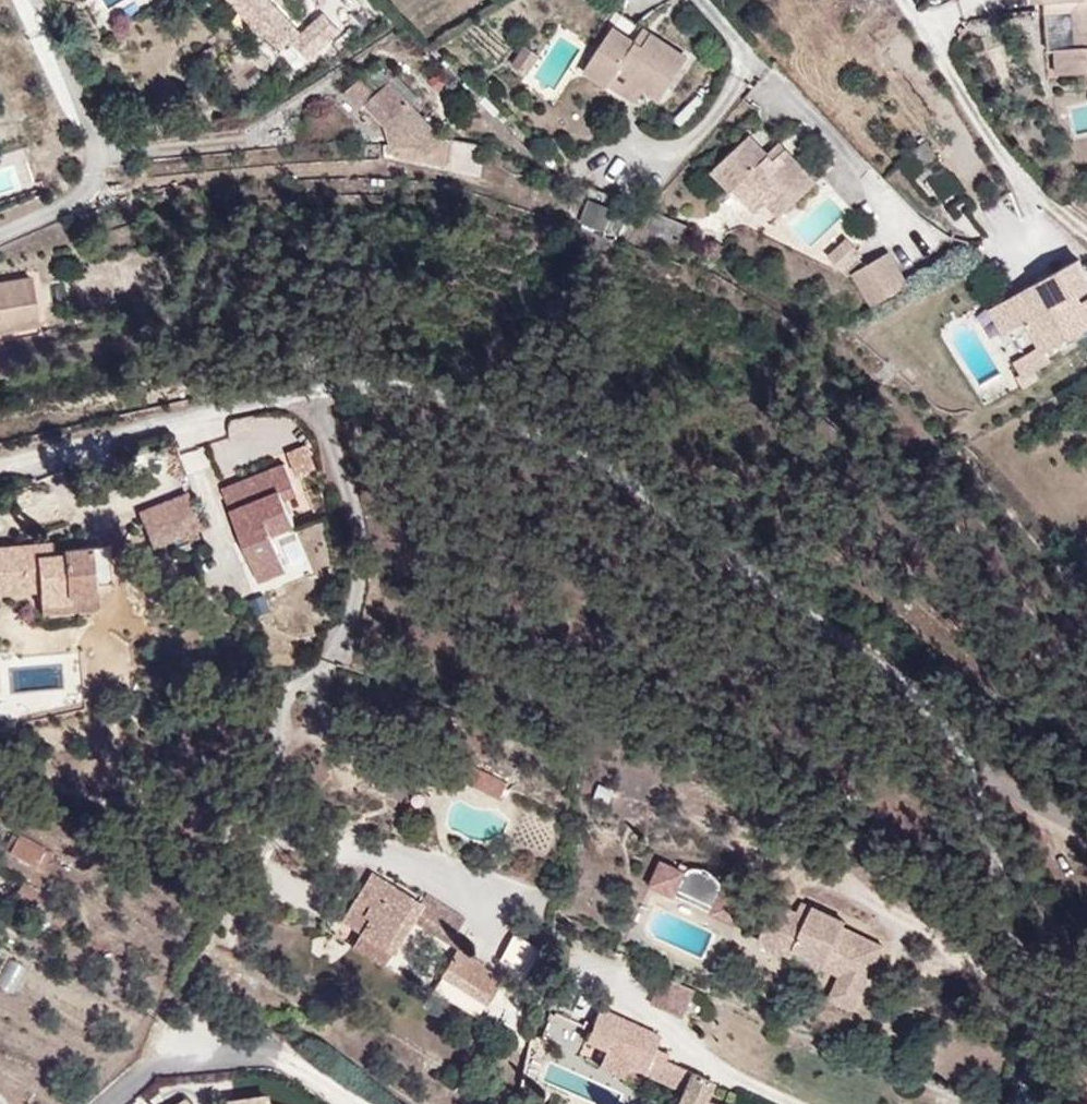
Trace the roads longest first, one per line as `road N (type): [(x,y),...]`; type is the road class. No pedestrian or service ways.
road 1 (unclassified): [(0,465),(310,395),(374,395),(461,423),(821,620),(1023,803),(1086,834)]
road 2 (residential): [(106,1103),(158,1067),(238,1055),(292,1063),(350,1103)]

